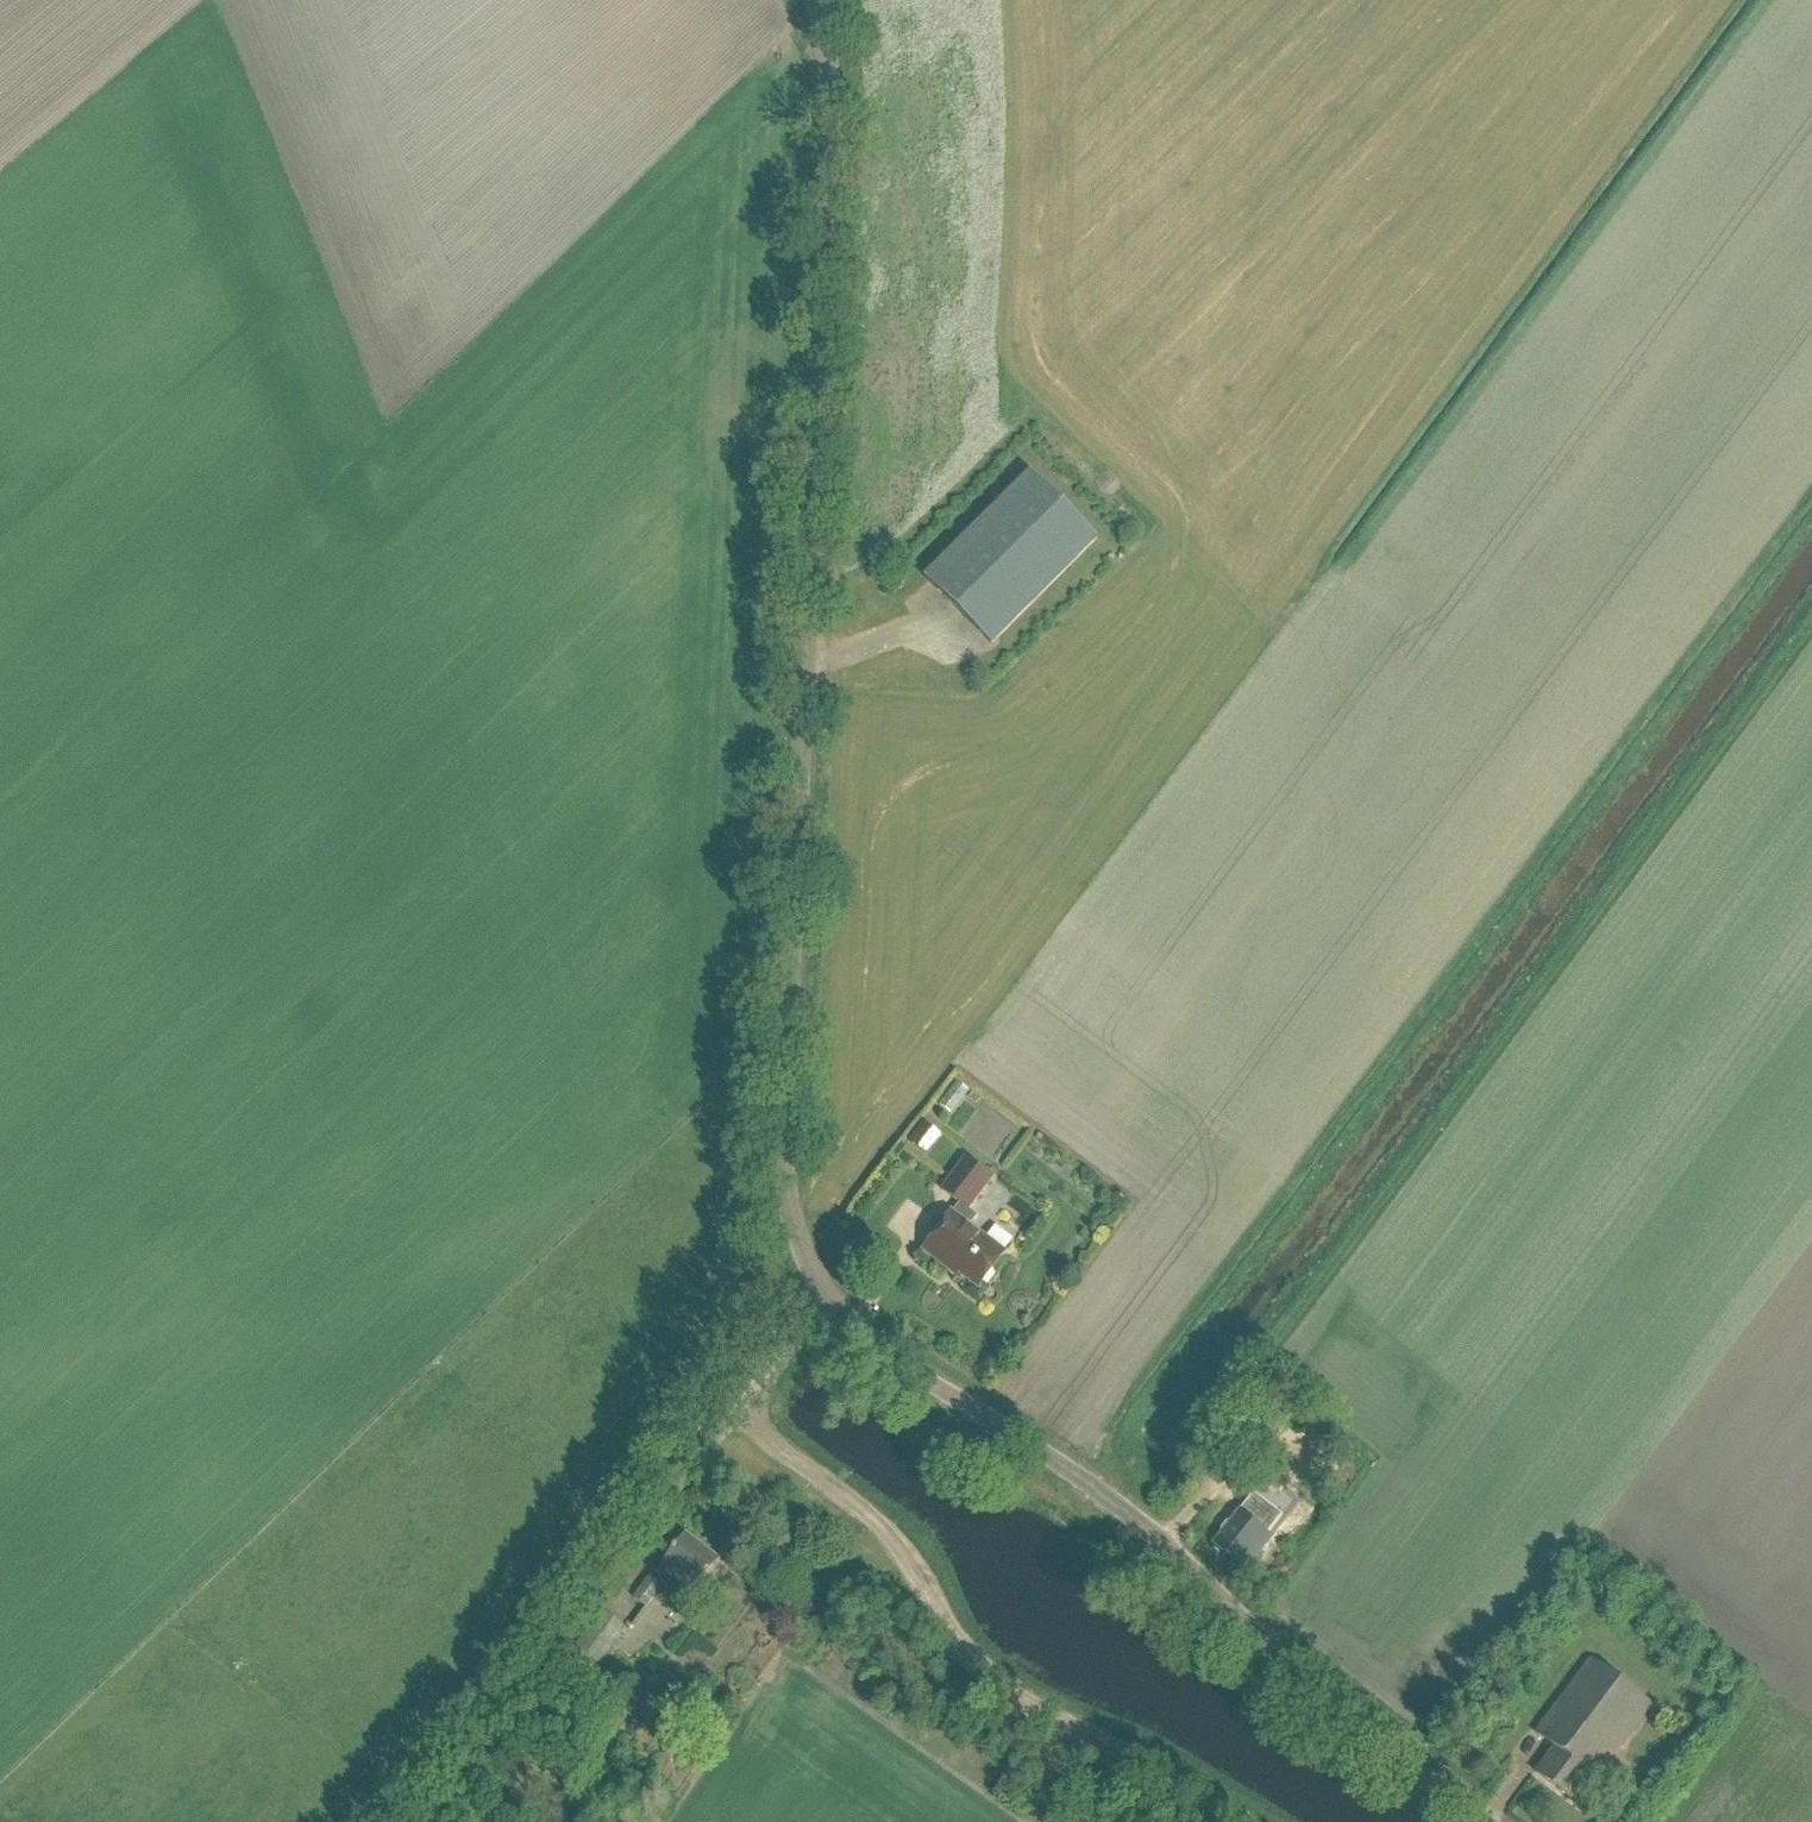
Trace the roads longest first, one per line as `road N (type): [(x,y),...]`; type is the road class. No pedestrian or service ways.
road 1 (tertiary): [(826,1303),(806,1269),(785,1192),(831,154),(816,0)]
road 2 (tertiary): [(1480,1821),(1276,1655),(1173,1550),(826,1303)]
road 3 (track): [(732,1417),(897,1544),(936,1615),(982,1674),(1249,1821)]
road 4 (unclassified): [(826,1303),(792,1336),(595,1595)]

